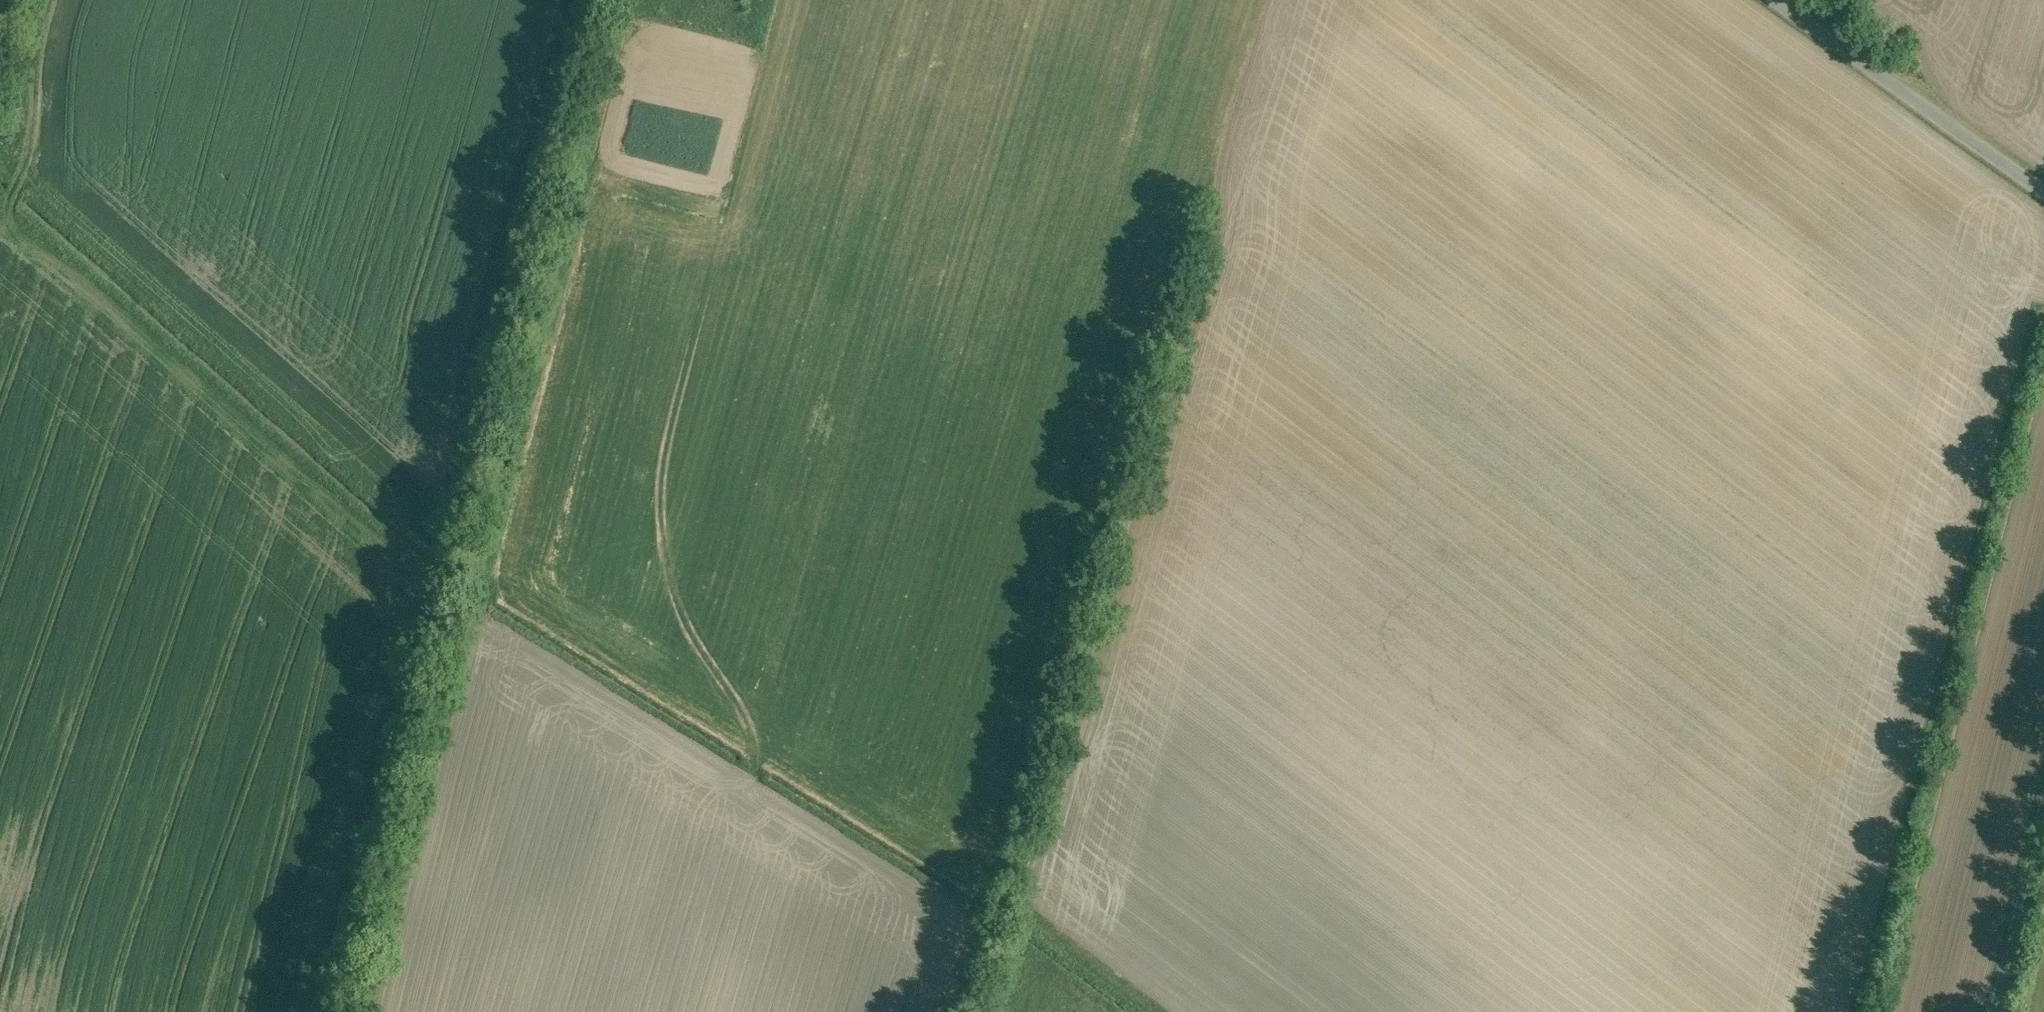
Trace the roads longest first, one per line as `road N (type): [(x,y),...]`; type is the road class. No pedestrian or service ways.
road 1 (unclassified): [(2043,180),(1792,0)]
road 2 (unclassified): [(2043,778),(1987,1011)]

